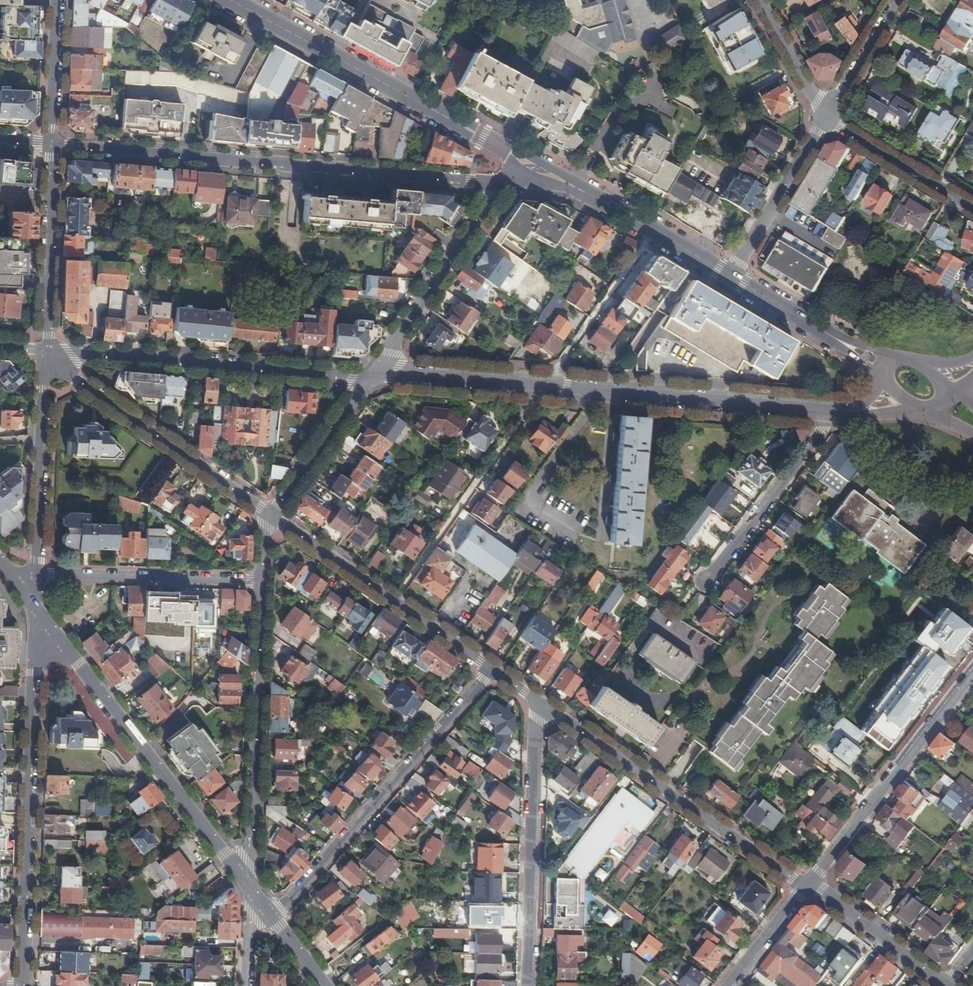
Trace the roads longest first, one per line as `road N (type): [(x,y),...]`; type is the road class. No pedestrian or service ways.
road 1 (residential): [(829,411),(411,374),(368,377)]
road 2 (tertiary): [(502,184),(52,144)]
road 3 (tertiary): [(36,610),(22,985)]
road 4 (tertiary): [(249,887),(36,610)]
road 5 (residential): [(272,916),(494,669)]
road 6 (residential): [(806,884),(538,700)]
road 7 (residential): [(46,349),(368,377)]
road 8 (secondary): [(499,147),(230,0)]
road 9 (residential): [(249,887),(263,581)]
road 10 (residential): [(538,700),(528,985)]
road 11 (residential): [(272,514),(46,349)]
road 12 (residential): [(494,669),(272,514)]
road 13 (residential): [(806,884),(972,672)]
road 14 (residential): [(502,184),(368,377)]
road 15 (residential): [(263,581),(36,574)]
road 16 (tertiary): [(46,349),(36,574)]
road 17 (secondary): [(730,276),(547,172)]
road 18 (residential): [(708,580),(829,411)]
road 19 (tertiary): [(52,144),(46,349)]
road 20 (residential): [(730,276),(826,115)]
road 21 (residential): [(826,115),(972,207)]
road 22 (residential): [(942,985),(806,884)]
road 23 (residential): [(272,514),(368,377)]
road 24 (tertiary): [(57,0),(52,144)]
road 25 (residential): [(826,115),(899,0)]
road 26 (residential): [(826,115),(759,0)]
road 27 (secondary): [(840,341),(730,276)]
road 28 (residential): [(728,985),(806,884)]

